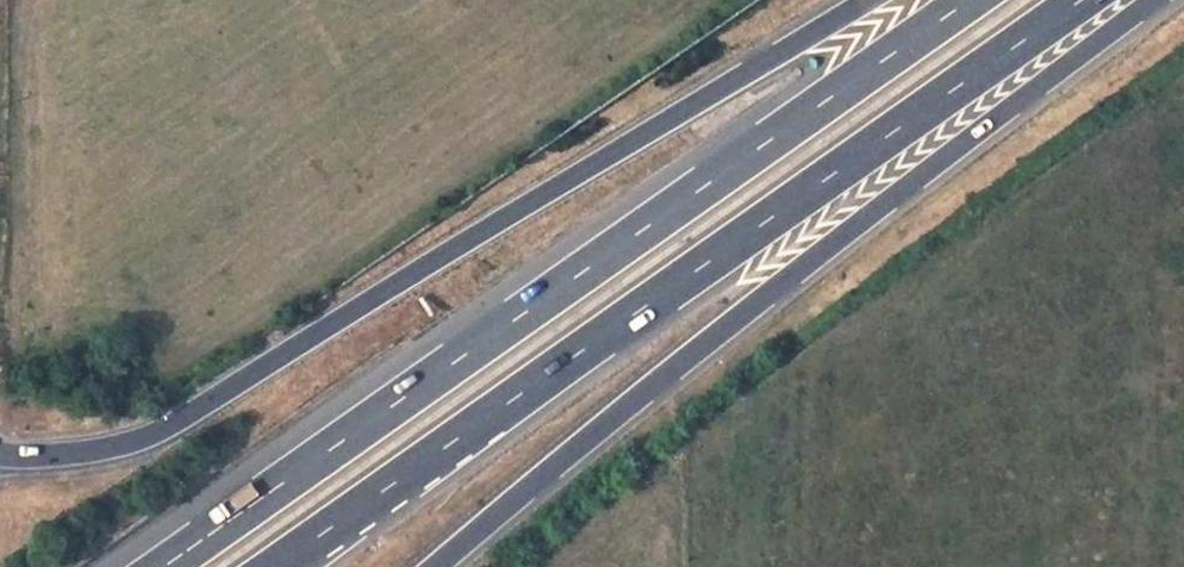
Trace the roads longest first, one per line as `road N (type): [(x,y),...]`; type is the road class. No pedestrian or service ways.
road 1 (motorway): [(864,0),(159,432),(114,446),(0,453)]
road 2 (motorway): [(969,0),(163,566)]
road 3 (motorway): [(275,566),(1081,0)]
road 4 (motorway): [(433,566),(636,398),(1152,0)]

